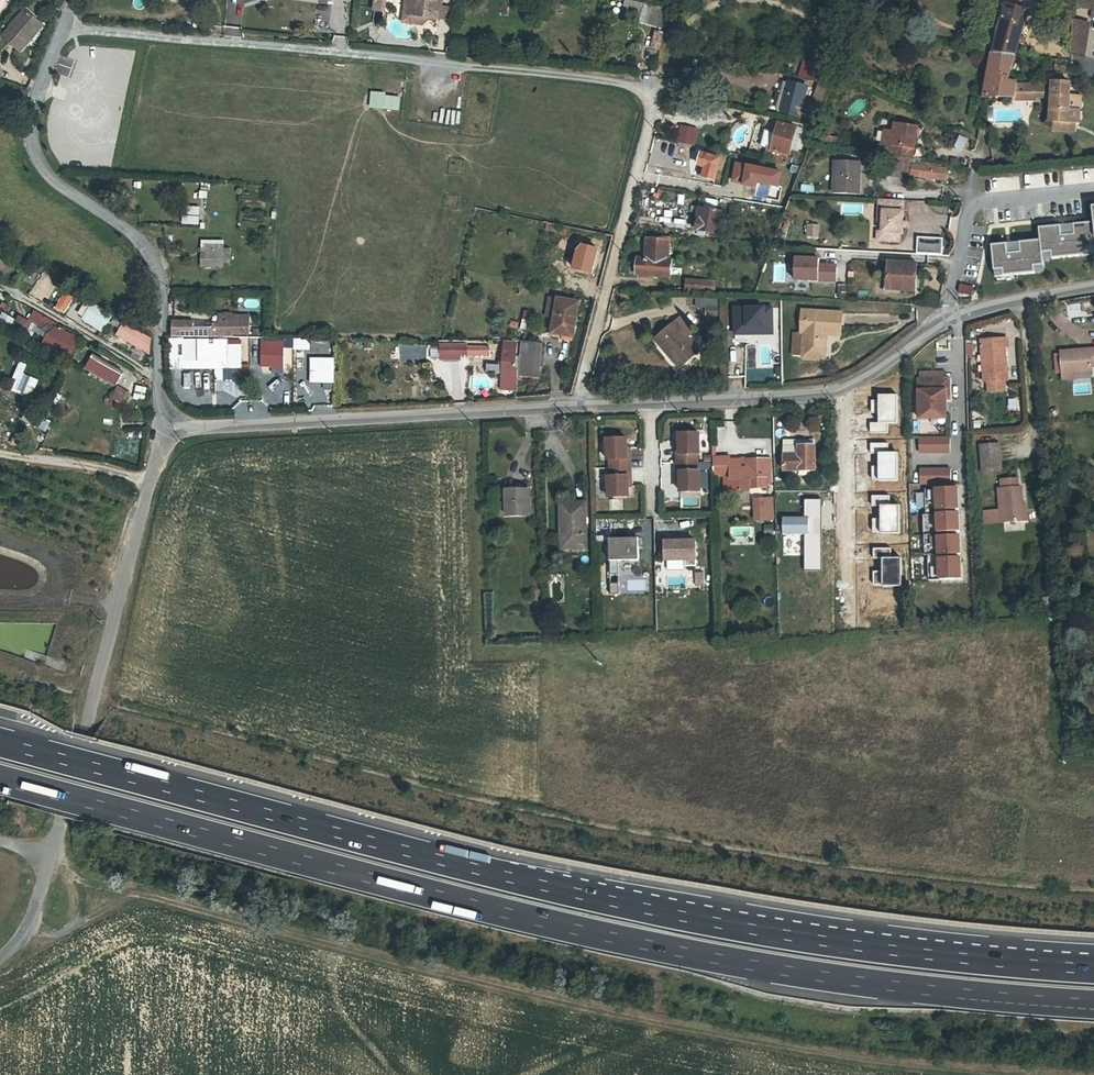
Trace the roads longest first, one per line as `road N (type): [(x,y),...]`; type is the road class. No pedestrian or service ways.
road 1 (motorway): [(0,778),(625,942),(835,979),(1093,1003)]
road 2 (motorway): [(1093,967),(828,941),(666,912),(0,743)]
road 3 (track): [(30,923),(67,931),(146,895),(583,1014),(1008,1074)]
road 4 (residential): [(58,33),(636,83),(653,98),(652,120),(576,405)]
road 5 (residential): [(58,33),(30,125),(34,161),(123,229),(159,275),(165,429)]
road 6 (residential): [(165,429),(576,405)]
road 7 (residential): [(151,483),(50,855)]
road 8 (residential): [(845,388),(956,316),(1093,287)]
road 9 (residential): [(846,622),(845,388)]
road 10 (residential): [(651,402),(845,388)]
road 11 (track): [(0,287),(158,377)]
road 12 (residential): [(151,483),(0,454)]
road 13 (residential): [(50,855),(23,939),(0,961)]

